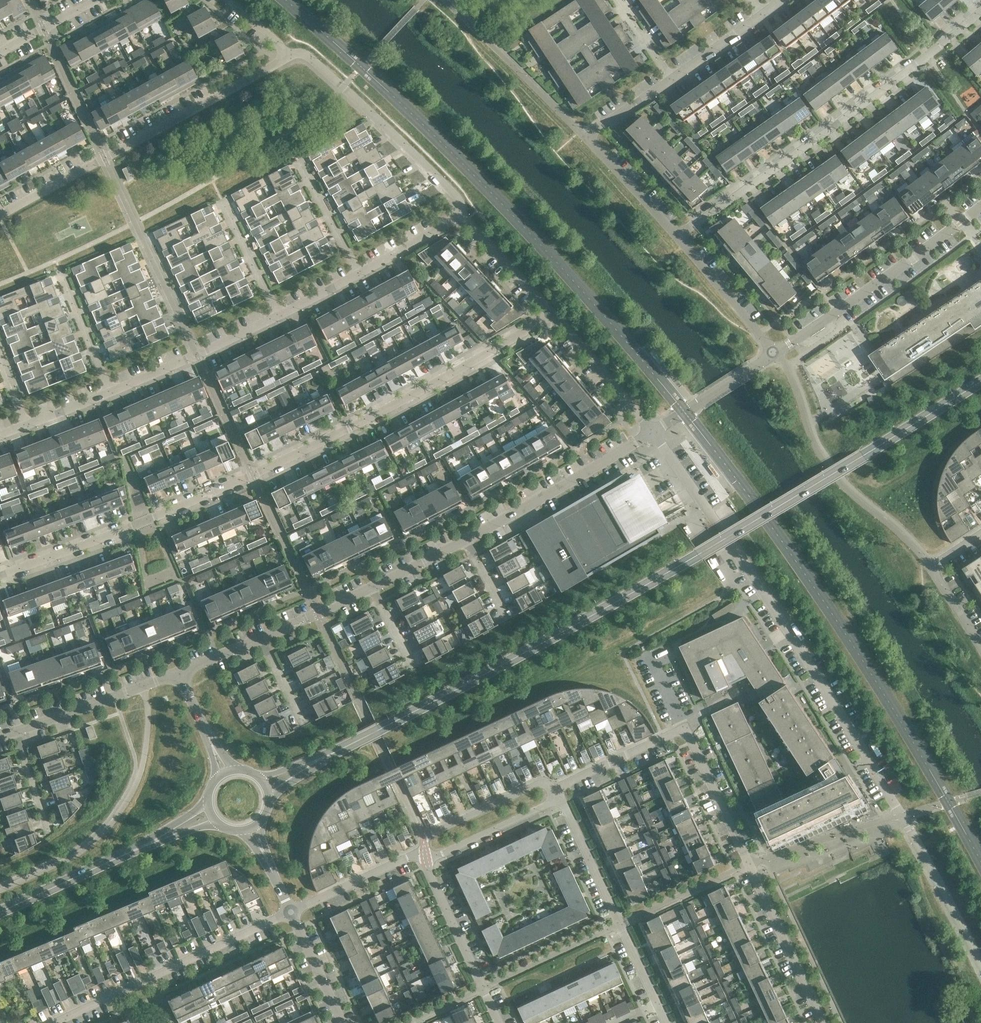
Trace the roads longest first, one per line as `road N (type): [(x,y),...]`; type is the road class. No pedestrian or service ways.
road 1 (secondary): [(326,757),(683,564),(980,379)]
road 2 (residential): [(653,432),(819,679),(980,963)]
road 3 (residential): [(0,580),(116,542),(256,481),(556,316)]
road 4 (residential): [(677,239),(980,13)]
road 5 (residential): [(0,216),(289,56)]
road 6 (residential): [(824,1022),(685,730)]
road 7 (residential): [(54,1022),(291,912)]
road 8 (residential): [(667,1022),(558,790)]
road 9 (residential): [(773,355),(980,208)]
road 10 (residential): [(289,56),(344,87),(456,200),(463,218)]
road 11 (residential): [(464,540),(653,432)]
road 12 (residential): [(110,394),(277,317)]
road 13 (residential): [(423,857),(501,1022)]
road 14 (residential): [(19,734),(180,672)]
road 15 (residential): [(423,857),(423,838),(433,831),(536,784),(558,790)]
road 16 (residential): [(423,857),(547,806),(558,790)]
road 17 (residential): [(980,648),(932,571),(980,531)]
road 18 (secondary): [(0,910),(140,848)]
road 19 (residential): [(556,316),(653,432)]
road 20 (unclassified): [(773,355),(677,239)]
road 21 (residential): [(291,912),(423,857)]
road 22 (residential): [(653,432),(773,355)]
road 23 (residential): [(110,394),(53,264)]
road 24 (residential): [(558,790),(685,730)]
road 25 (unclassified): [(677,239),(585,138)]
road 26 (residential): [(463,218),(556,316)]
road 27 (residential): [(363,275),(298,161)]
road 28 (residential): [(277,317),(222,205)]
road 29 (residential): [(291,912),(343,1022)]
road 30 (residential): [(261,641),(371,590)]

